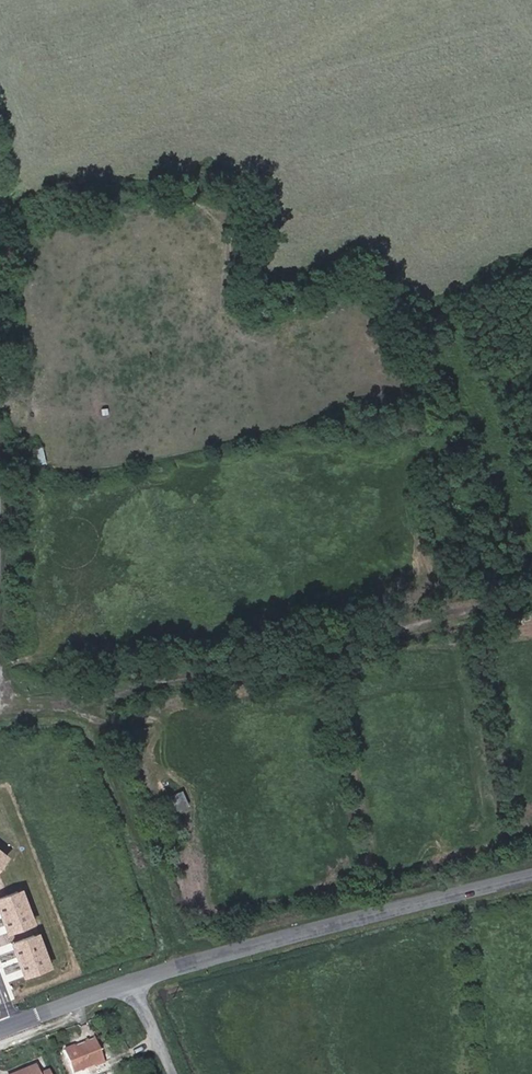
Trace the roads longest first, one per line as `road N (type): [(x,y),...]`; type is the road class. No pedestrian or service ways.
road 1 (tertiary): [(0,1032),(199,961),(531,876)]

